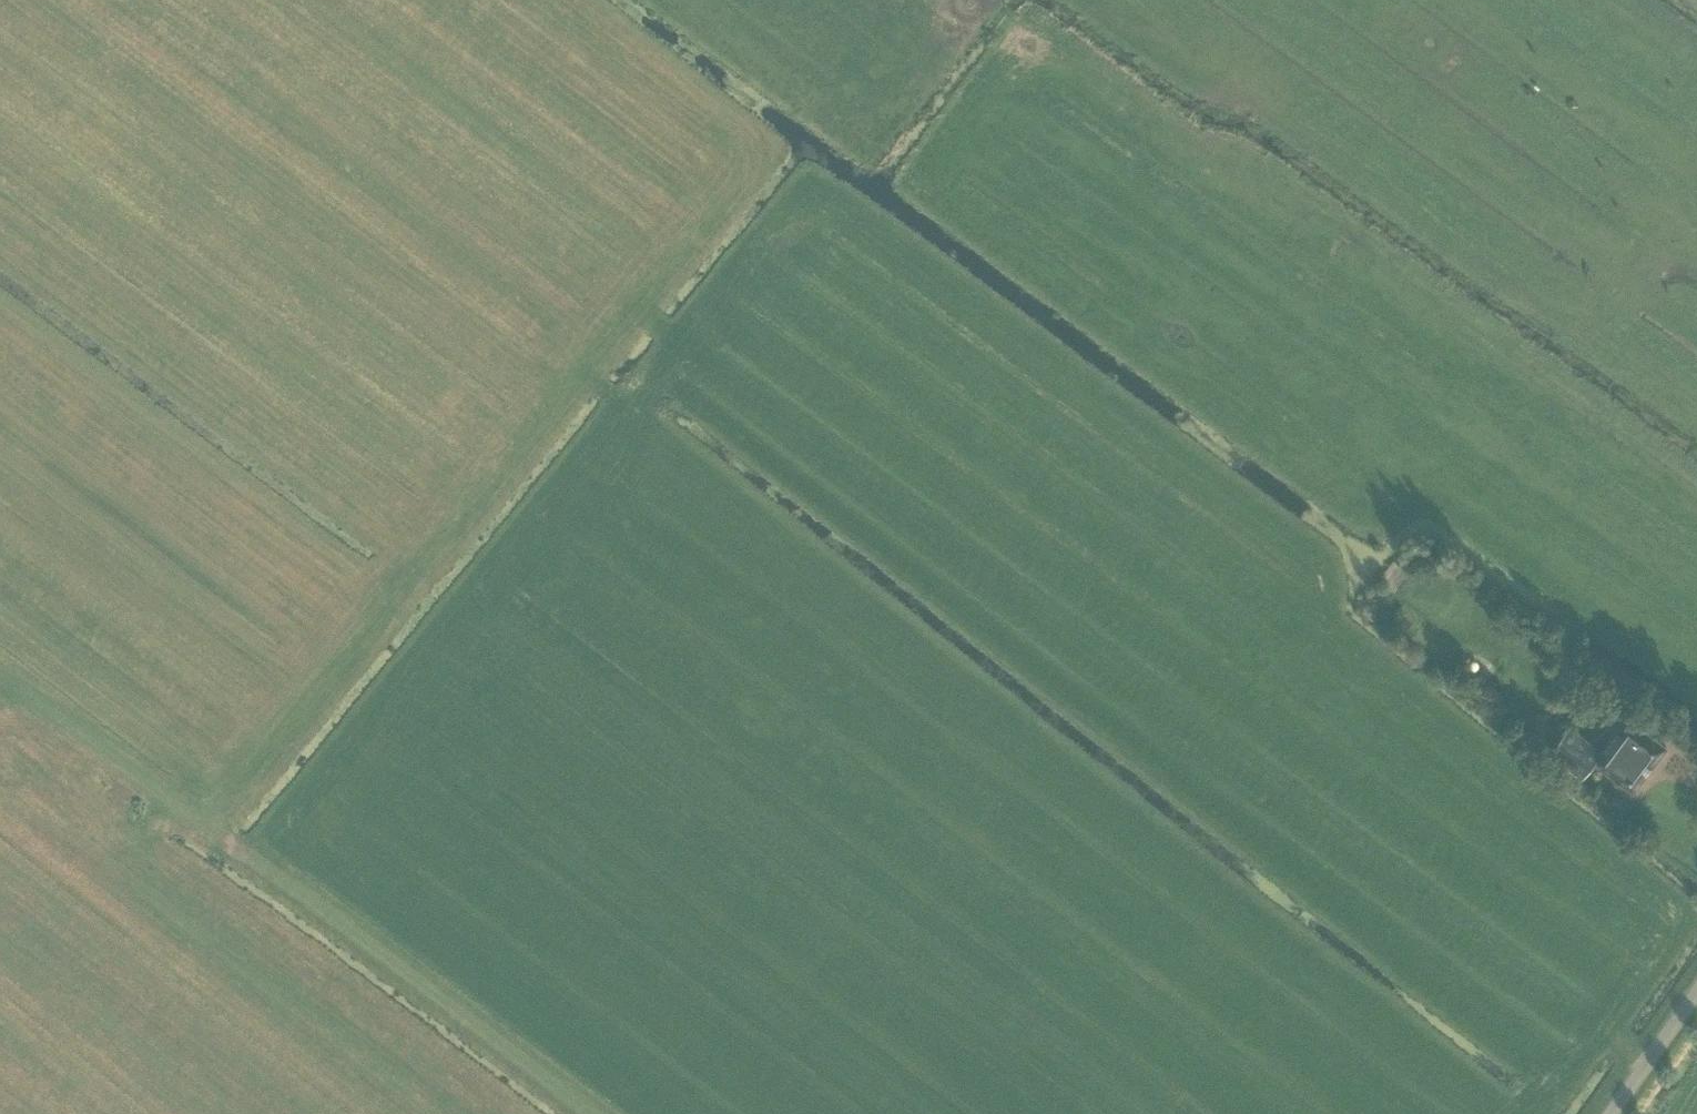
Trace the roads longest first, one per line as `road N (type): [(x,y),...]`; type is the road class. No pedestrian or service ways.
road 1 (unclassified): [(1621,1113),(1696,1008)]

